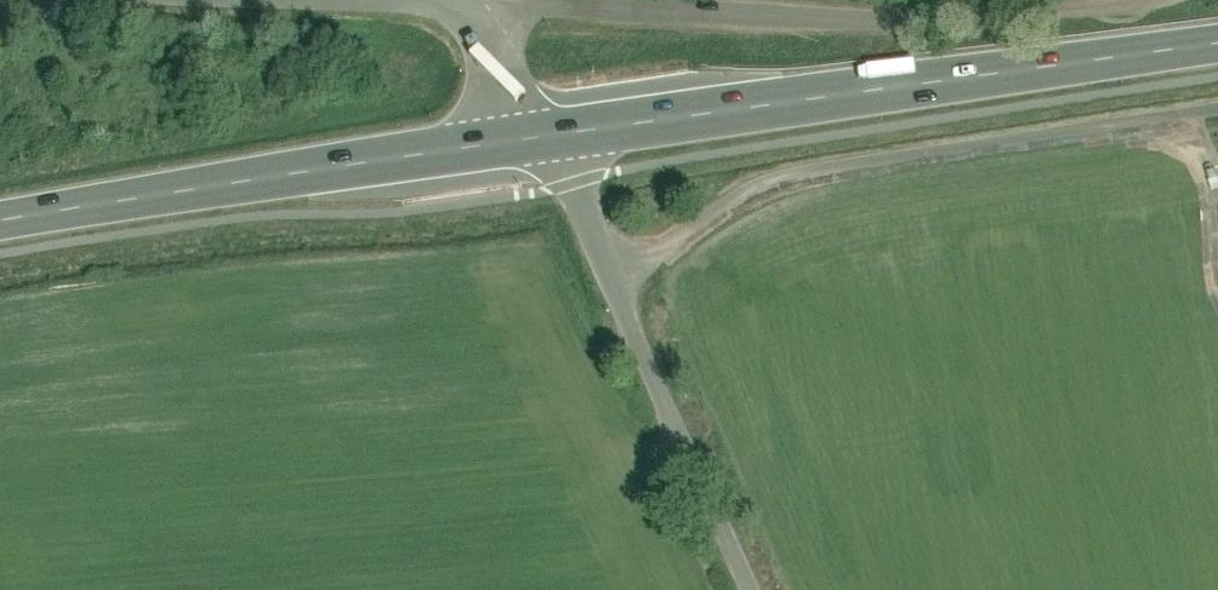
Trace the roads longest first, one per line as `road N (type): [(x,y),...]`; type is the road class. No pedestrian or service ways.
road 1 (primary): [(1217,46),(549,136)]
road 2 (primary): [(549,136),(0,219)]
road 3 (unclassified): [(549,136),(750,589)]
road 4 (unclassified): [(549,136),(491,41),(446,5),(422,0)]

